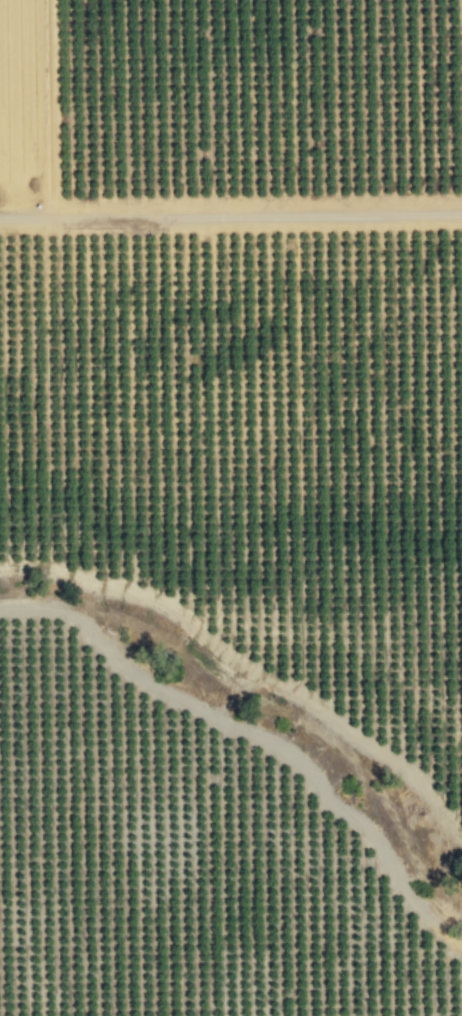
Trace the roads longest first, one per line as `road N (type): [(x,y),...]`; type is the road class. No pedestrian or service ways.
road 1 (residential): [(461,215),(0,219)]

